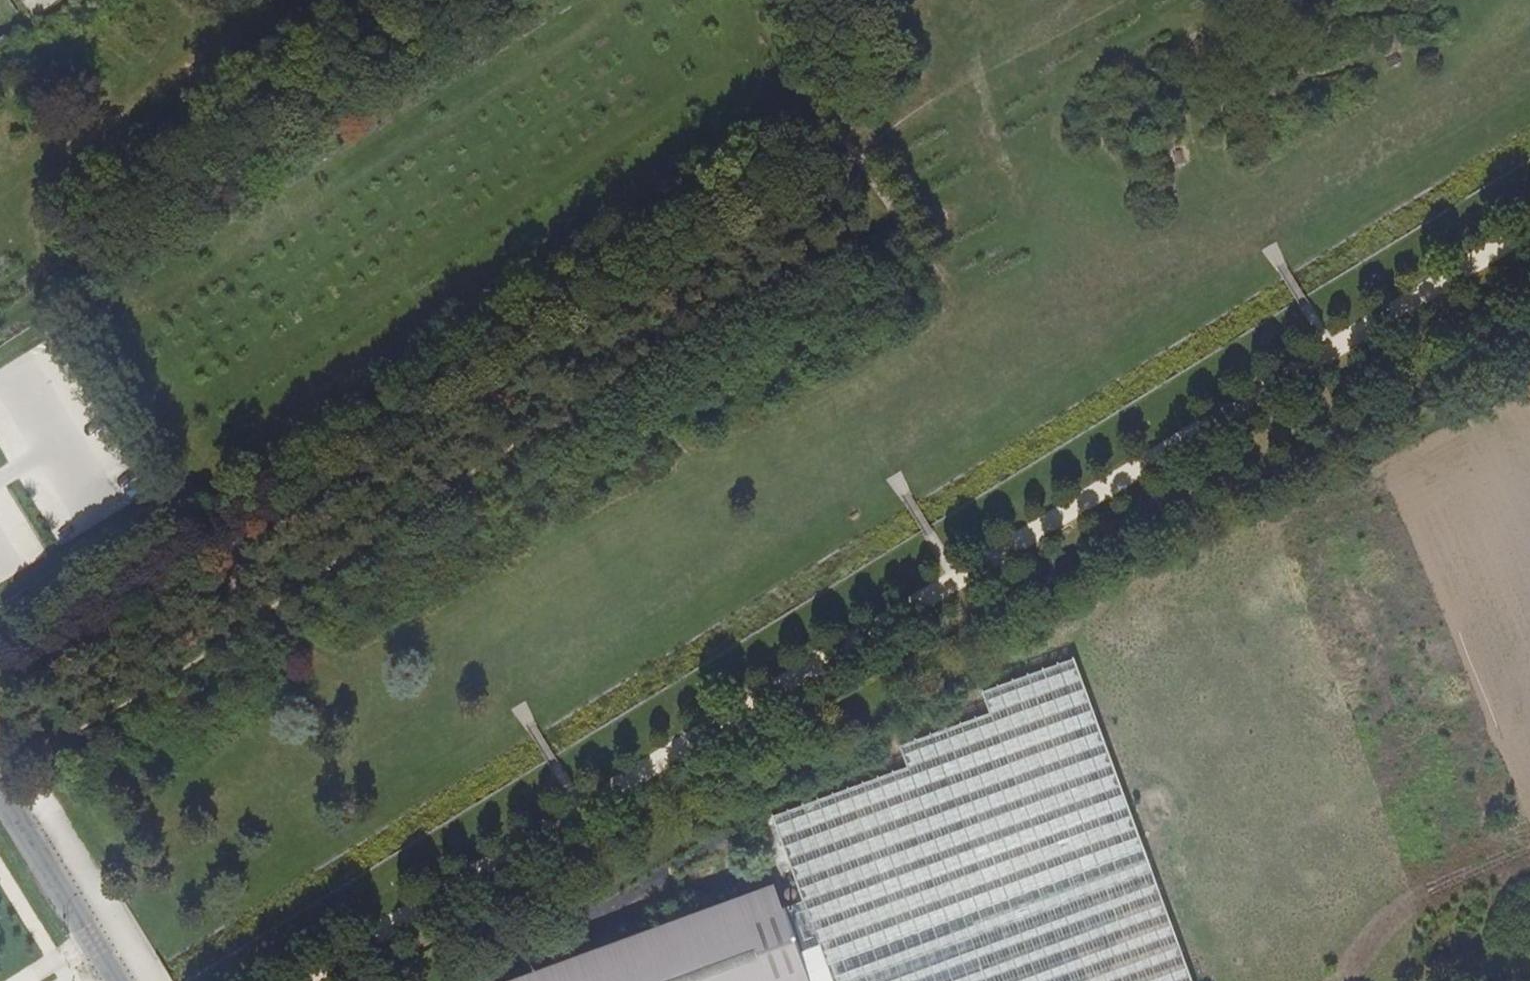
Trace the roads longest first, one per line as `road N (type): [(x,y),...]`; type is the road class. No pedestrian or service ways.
road 1 (track): [(1529,846),(1422,896),(1343,980)]
road 2 (residential): [(0,794),(114,980)]

